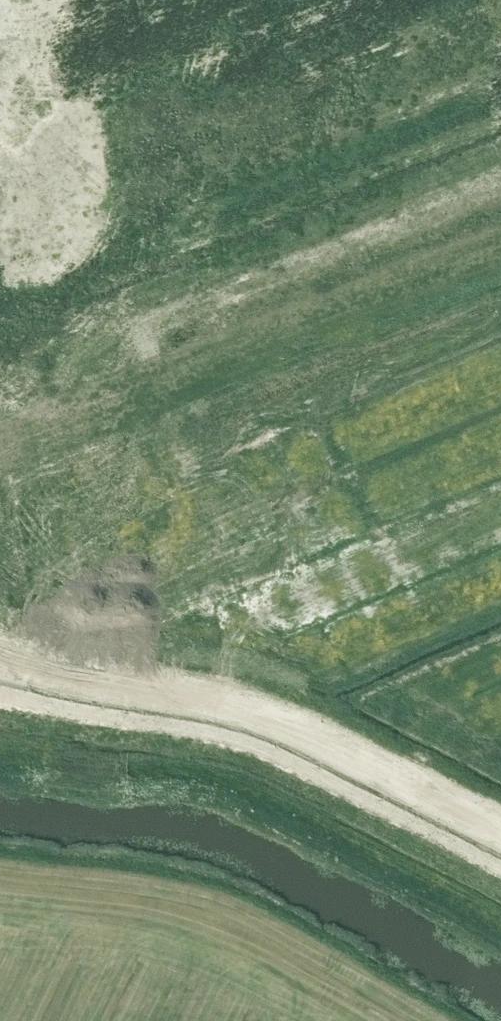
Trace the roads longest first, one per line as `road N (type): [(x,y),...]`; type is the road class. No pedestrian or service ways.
road 1 (unclassified): [(0,659),(248,711),(500,836)]

